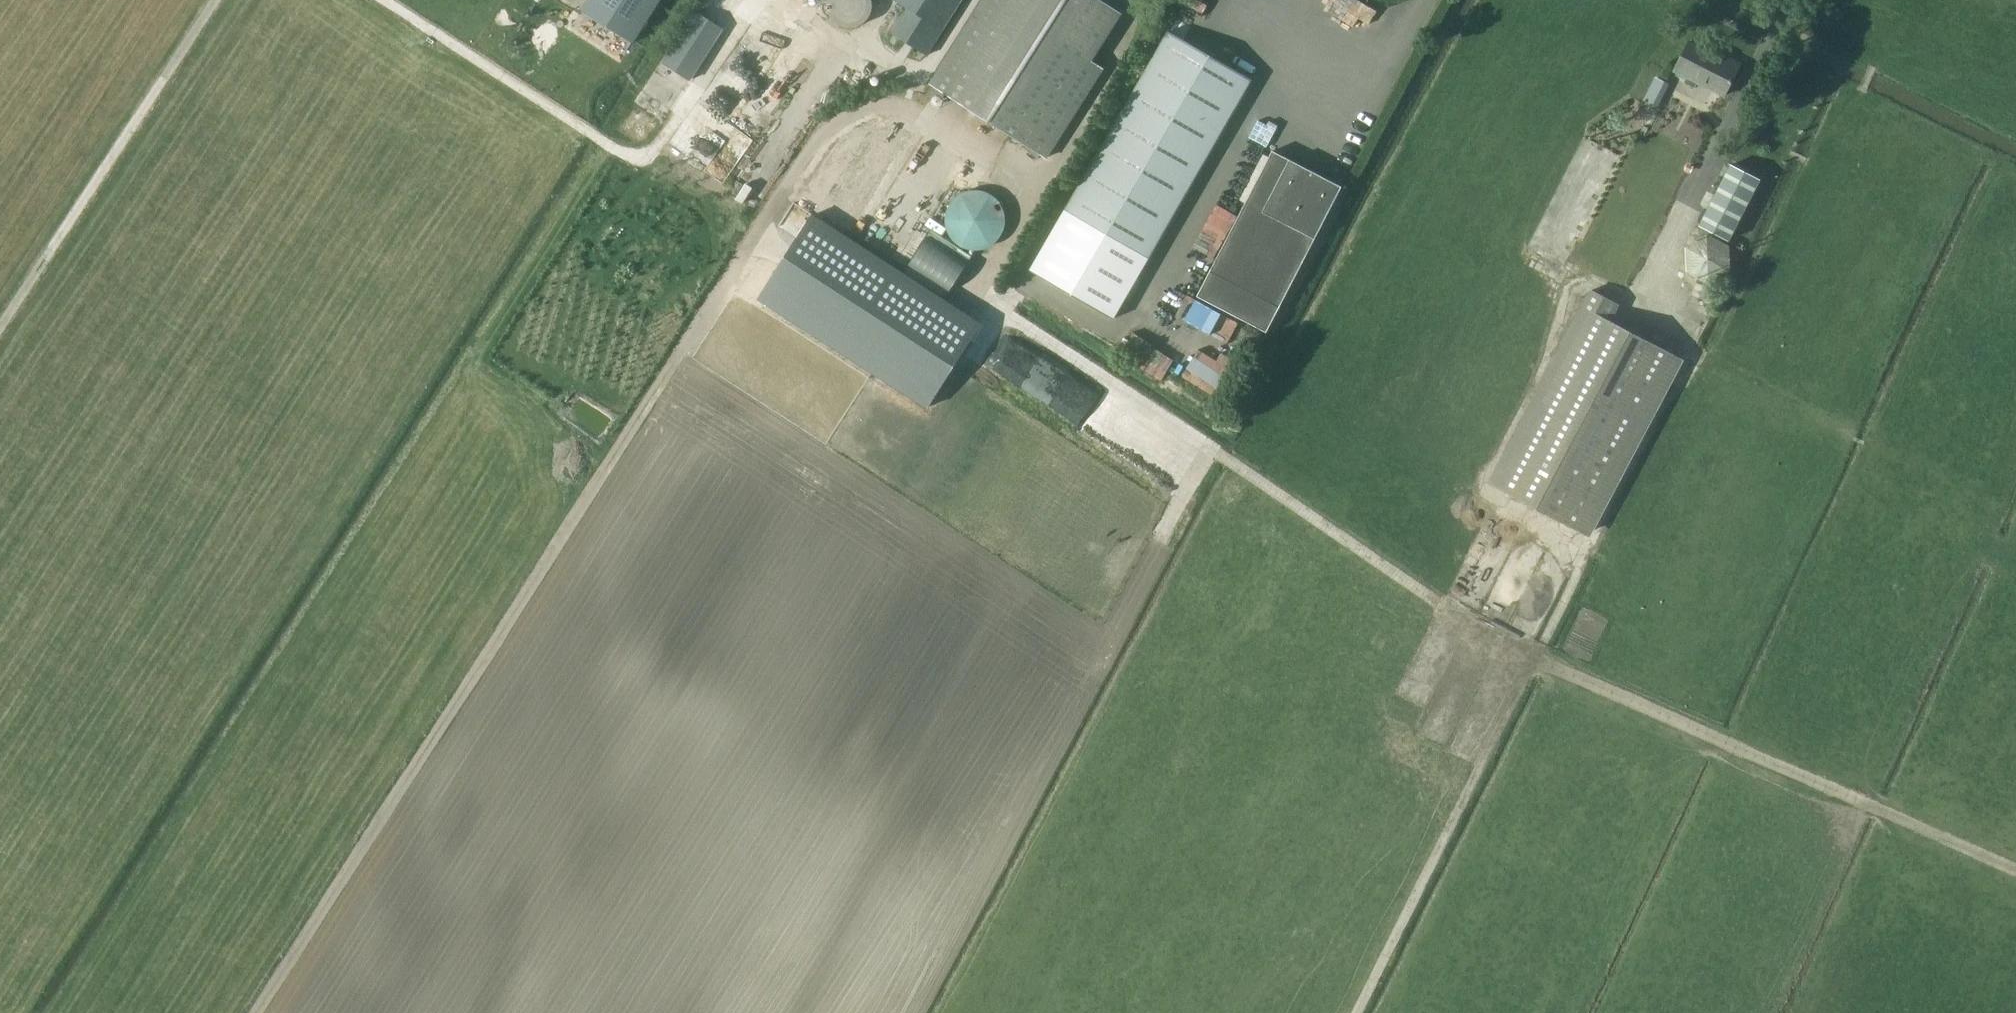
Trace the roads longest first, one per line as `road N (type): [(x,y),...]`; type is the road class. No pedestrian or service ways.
road 1 (track): [(254,1012),(877,53),(929,72),(975,0)]
road 2 (track): [(1358,1012),(1698,350),(2015,518)]
road 3 (track): [(1698,350),(1649,288),(1794,0)]
road 4 (track): [(217,0),(0,329)]

